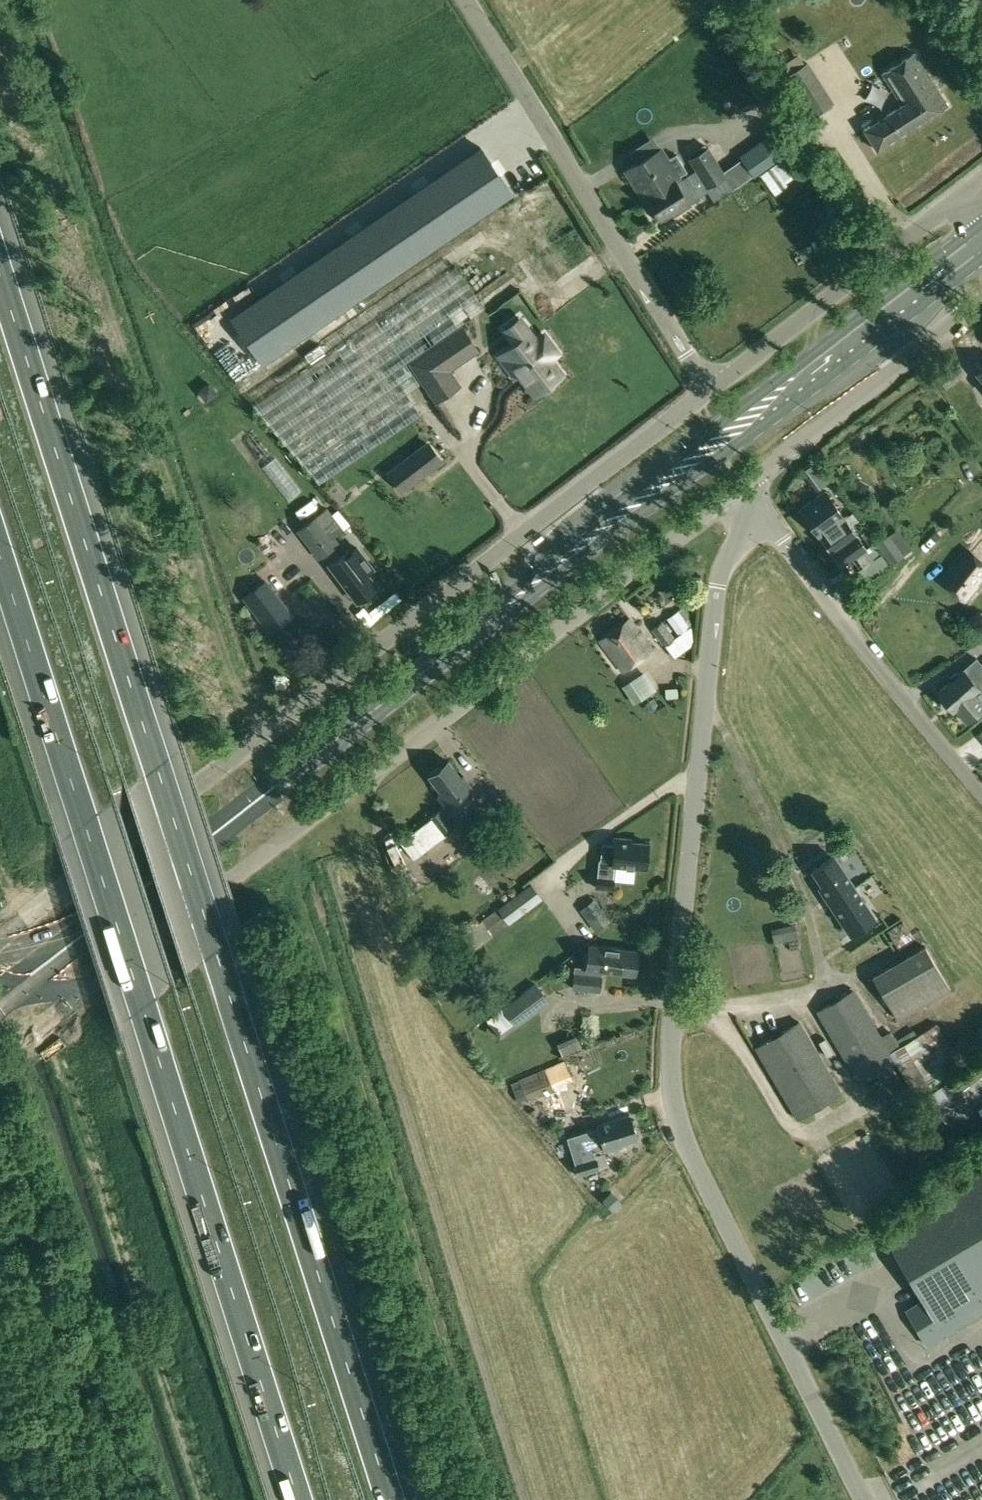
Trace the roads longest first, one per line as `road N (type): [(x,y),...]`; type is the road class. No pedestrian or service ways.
road 1 (motorway): [(391,1499),(0,277)]
road 2 (primary): [(9,992),(981,244)]
road 3 (unclassified): [(763,519),(730,555),(716,603),(670,1075),(690,1152),(864,1499)]
road 4 (motorway): [(0,559),(298,1499)]
road 5 (unclassified): [(0,938),(708,390)]
road 6 (unclassified): [(743,488),(242,872)]
road 7 (unclassified): [(708,390),(466,0)]
road 8 (unclassified): [(981,792),(763,519)]
road 9 (unclassified): [(708,390),(973,188)]
road 10 (unclassified): [(981,304),(743,488)]
road 11 (unclassified): [(9,992),(92,988),(242,872)]

